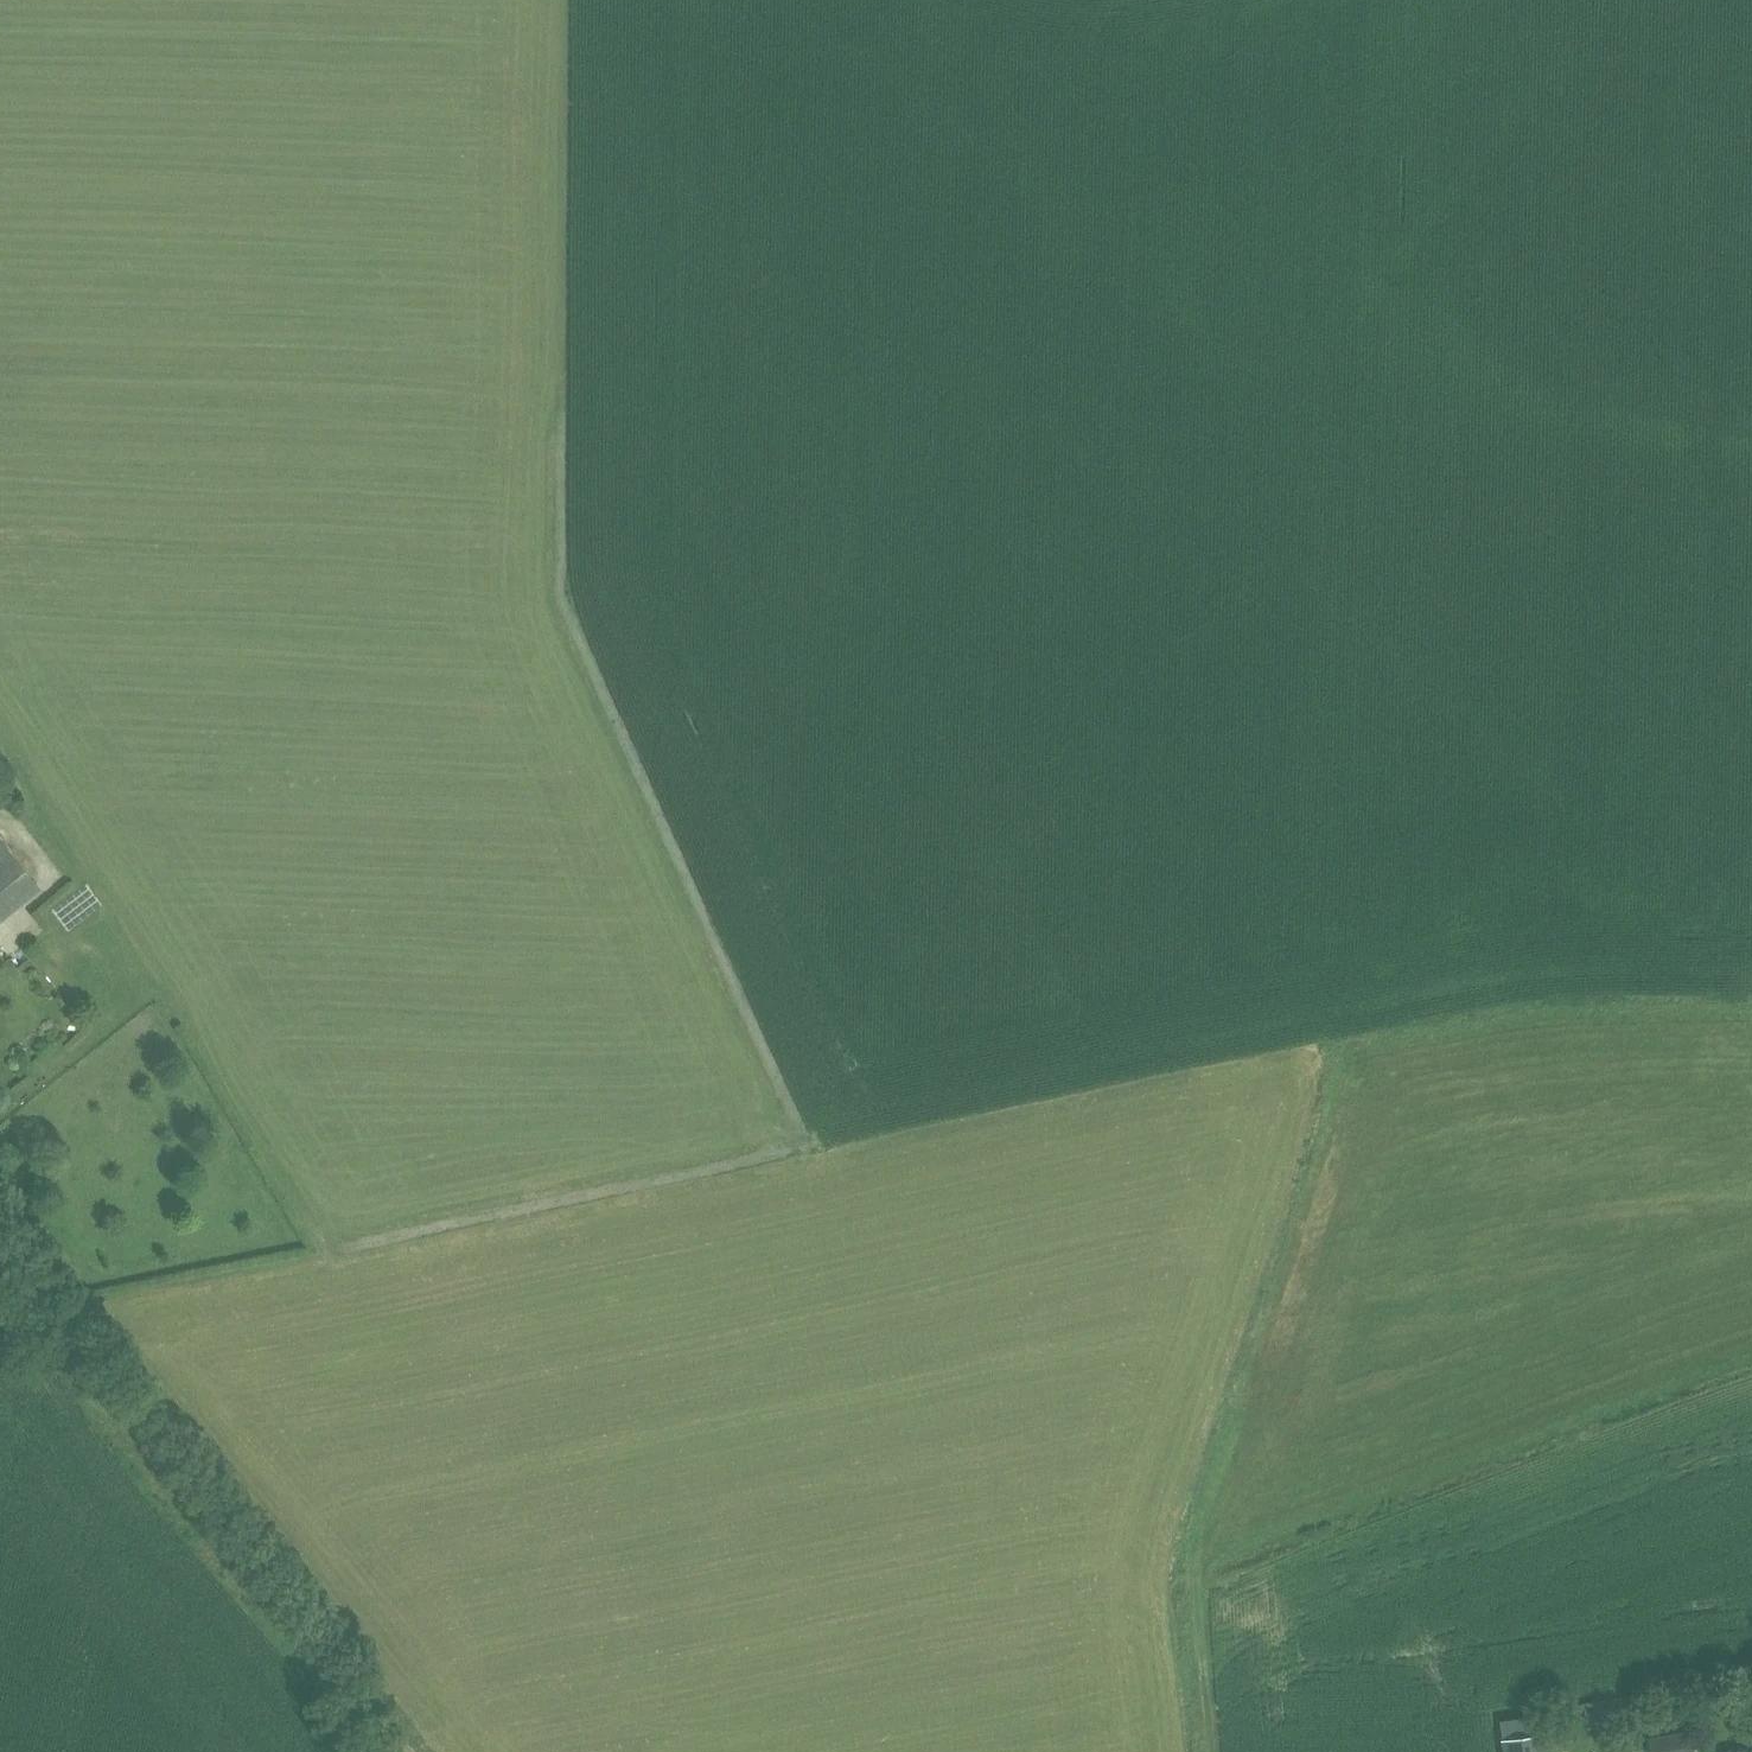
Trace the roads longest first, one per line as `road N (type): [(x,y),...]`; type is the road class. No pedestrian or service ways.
road 1 (unclassified): [(411,1751),(0,1247)]

